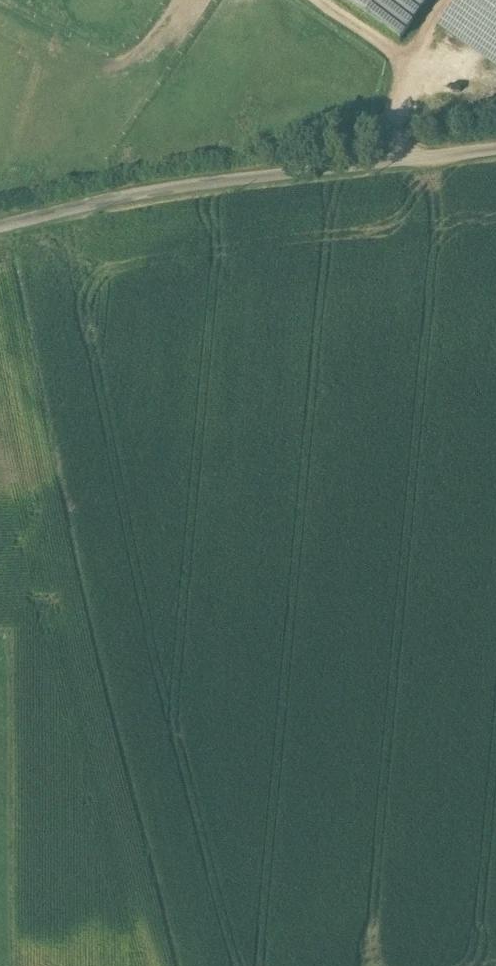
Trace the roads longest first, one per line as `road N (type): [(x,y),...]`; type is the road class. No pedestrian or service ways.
road 1 (unclassified): [(495,149),(164,188),(0,227)]

